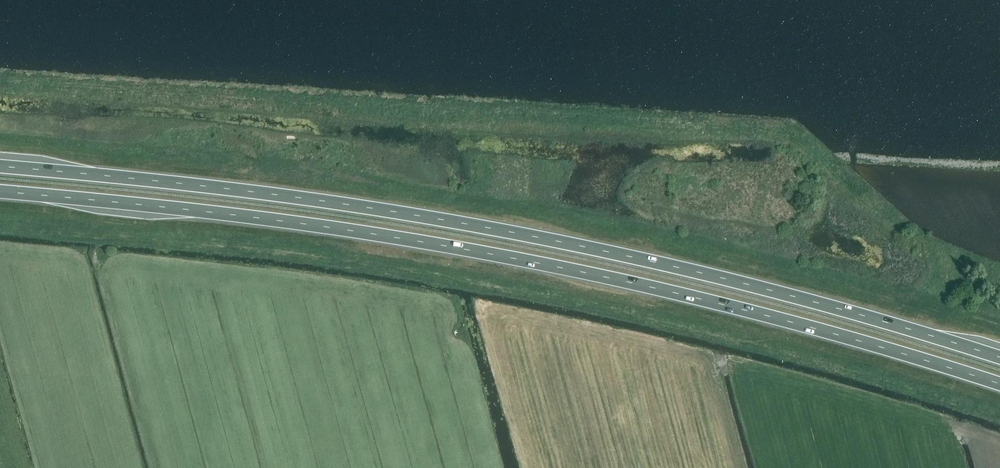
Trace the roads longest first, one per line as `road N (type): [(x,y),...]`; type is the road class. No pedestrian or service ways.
road 1 (trunk): [(0,192),(232,215),(507,257),(789,322),(999,385)]
road 2 (trunk): [(999,358),(793,297),(510,232),(233,189),(0,167)]

